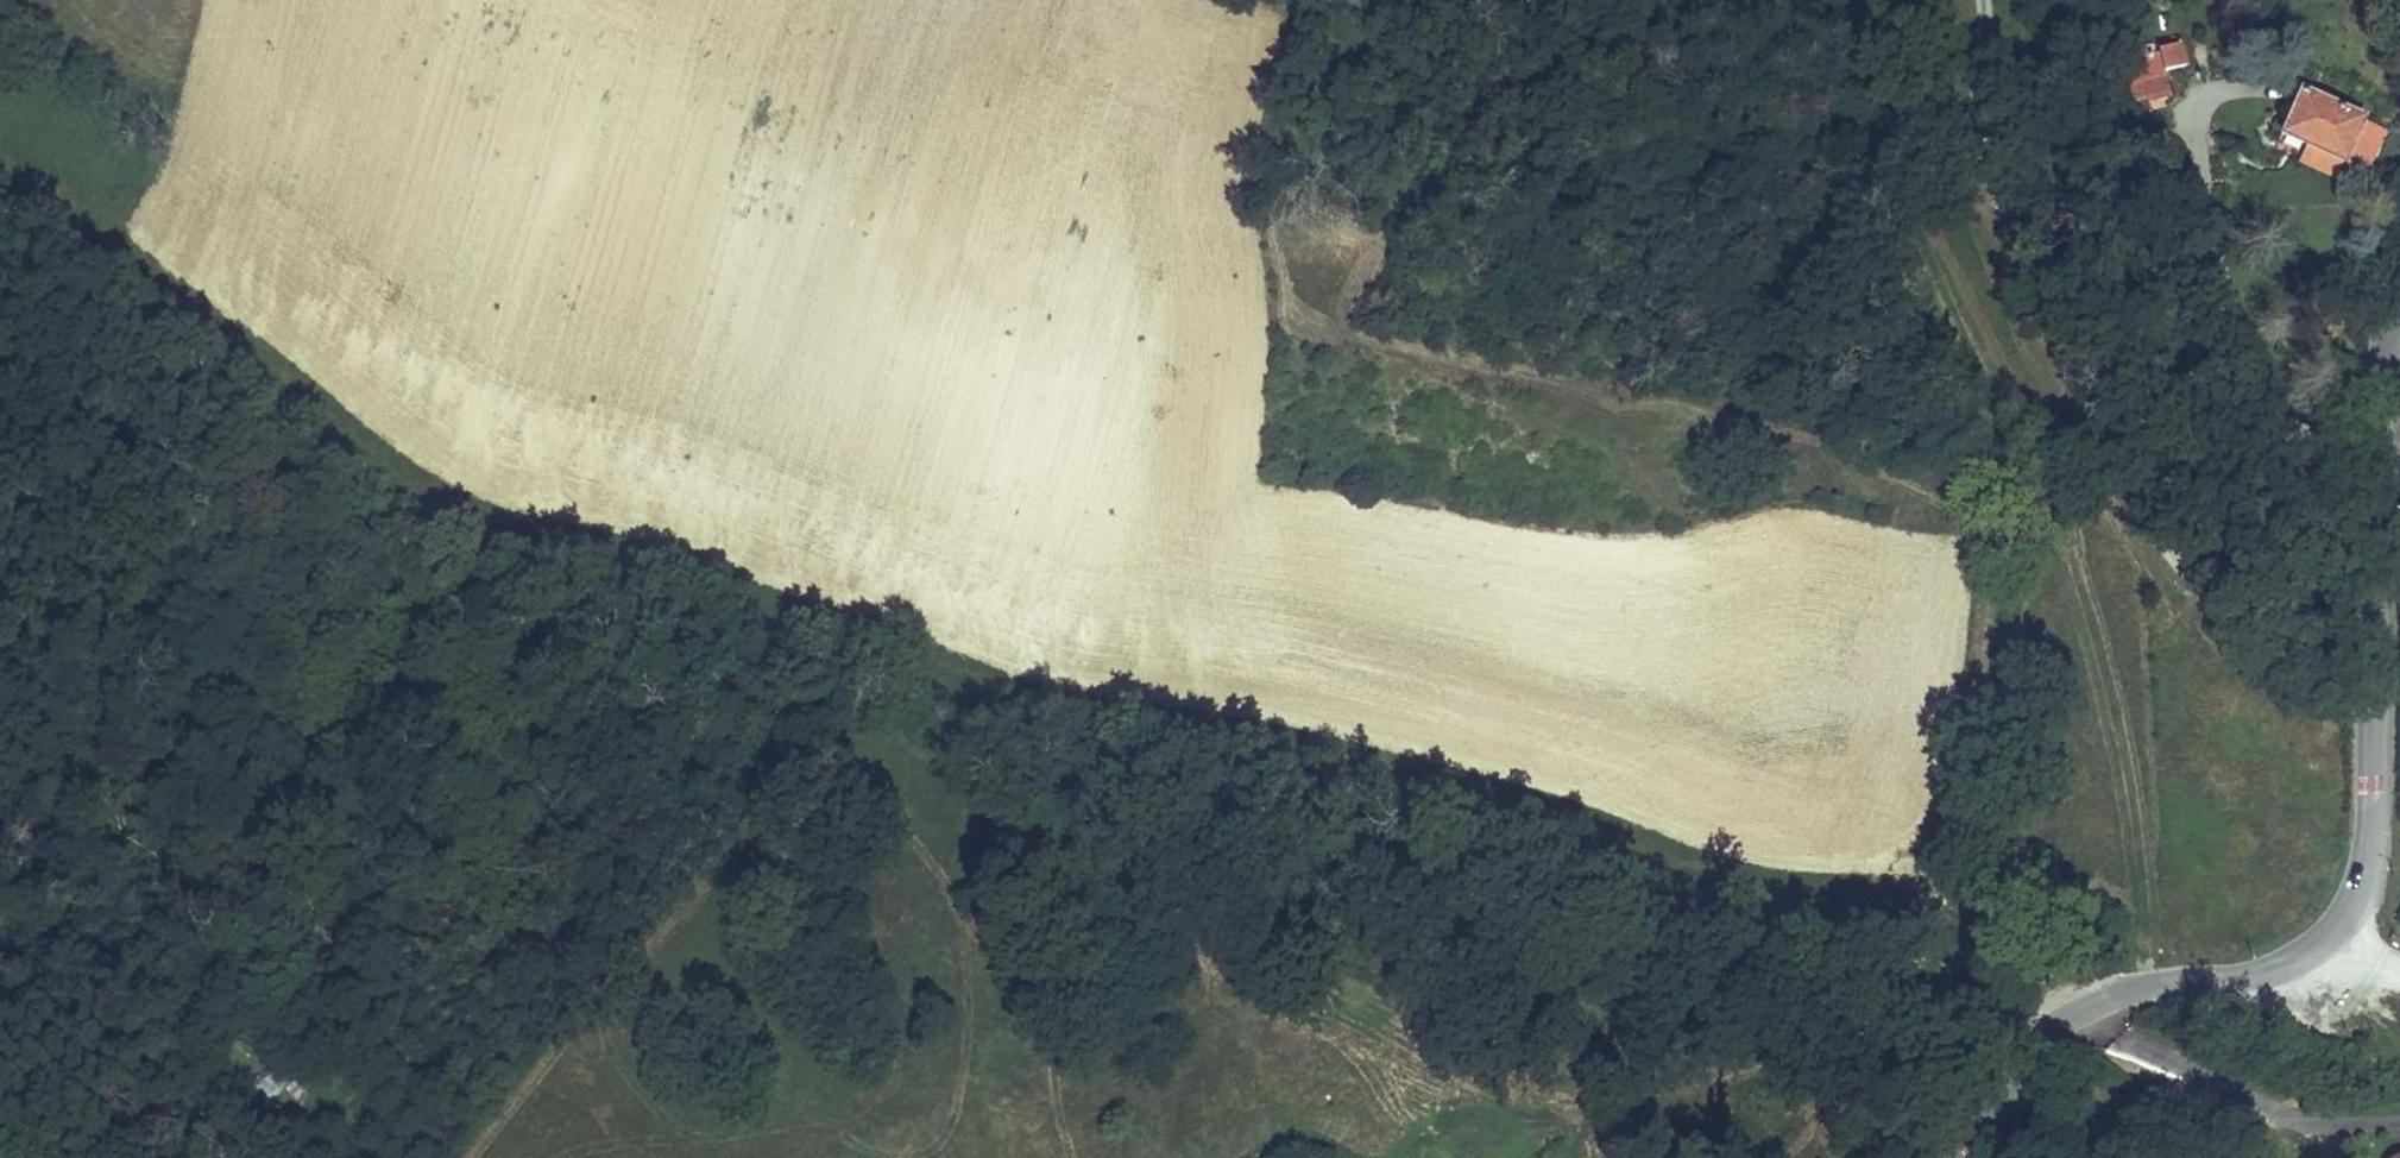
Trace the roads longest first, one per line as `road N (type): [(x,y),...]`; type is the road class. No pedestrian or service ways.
road 1 (residential): [(1960,1157),(2027,1060),(2081,1011),(2143,988),(2236,976),(2290,960),(2342,911),(2360,878),(2371,801),(2378,592),(2399,353)]

